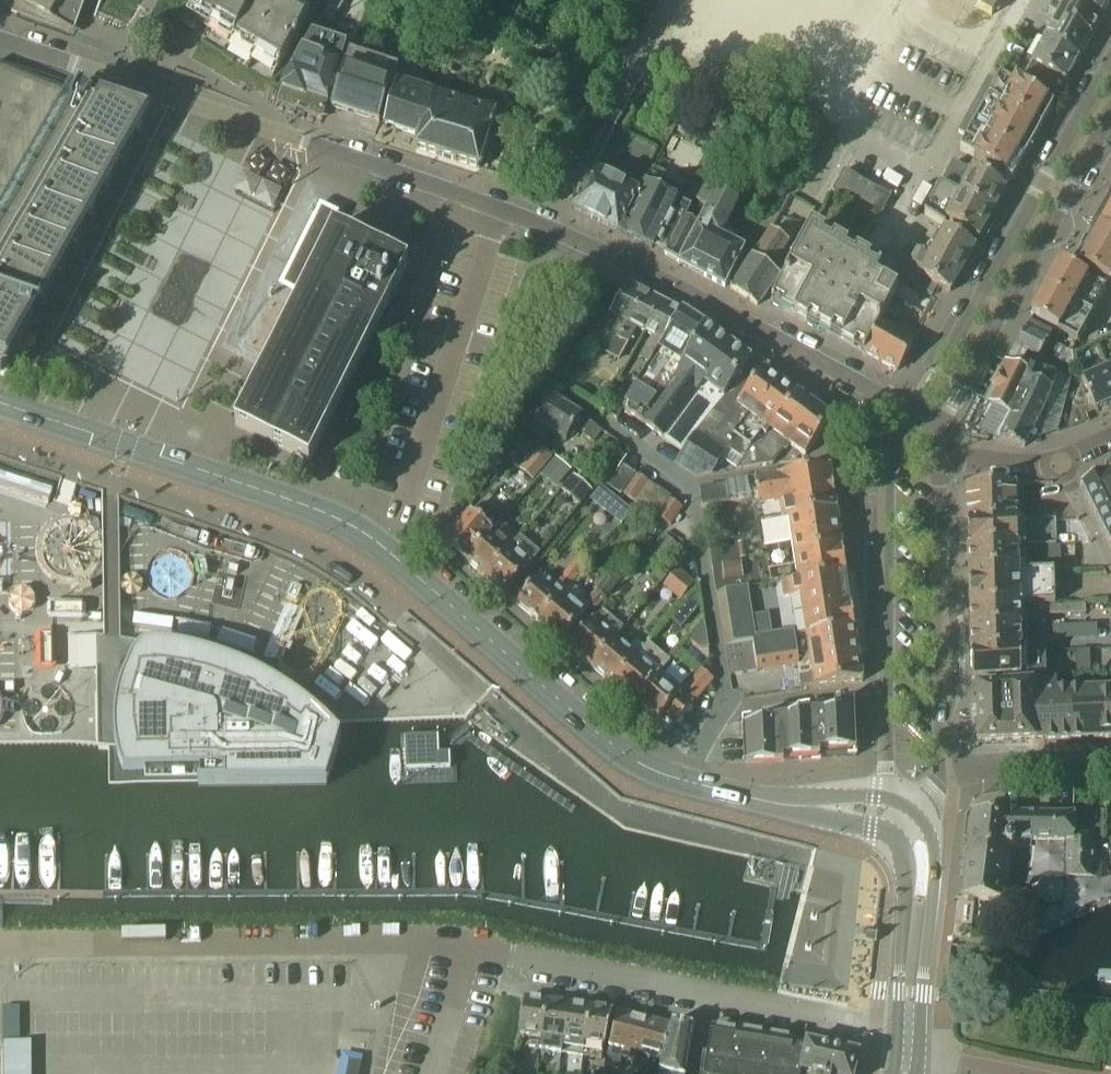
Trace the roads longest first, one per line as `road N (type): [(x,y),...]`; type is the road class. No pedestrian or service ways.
road 1 (tertiary): [(813,807),(758,801),(629,756),(358,529),(0,403)]
road 2 (residential): [(498,209),(0,41)]
road 3 (unclassified): [(470,945),(20,941),(0,954)]
road 4 (residential): [(910,416),(637,267),(498,209)]
road 5 (residential): [(897,1025),(470,945)]
road 6 (unclassified): [(1110,59),(910,416)]
road 7 (unclassified): [(910,416),(886,472),(885,798)]
road 8 (unclassified): [(935,443),(1110,113)]
road 9 (unclassified): [(942,768),(935,443)]
road 10 (residential): [(399,512),(498,209)]
road 11 (residential): [(898,228),(1017,0)]
road 12 (tertiary): [(920,1027),(935,863),(916,814)]
road 13 (tertiary): [(893,838),(906,879),(897,1025)]
road 14 (residential): [(1110,761),(942,768)]
road 15 (residential): [(604,132),(678,0)]
road 16 (residential): [(935,443),(968,462),(1062,466)]

